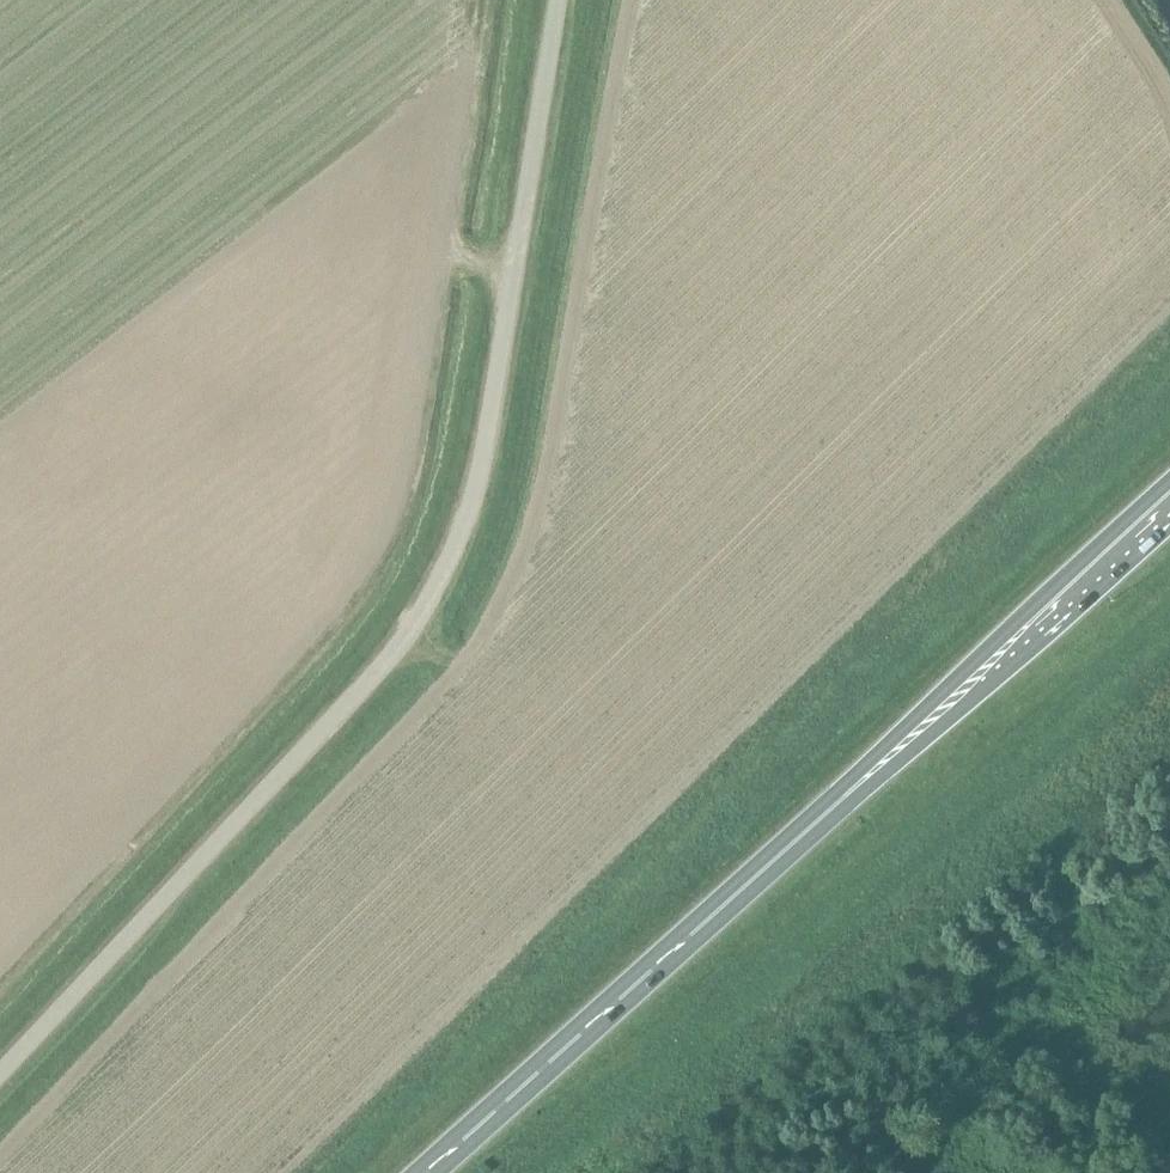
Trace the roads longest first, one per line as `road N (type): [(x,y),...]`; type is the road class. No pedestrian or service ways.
road 1 (unclassified): [(0,1073),(373,675),(437,584),(483,457),(559,0)]
road 2 (trunk): [(430,1172),(1169,506)]

